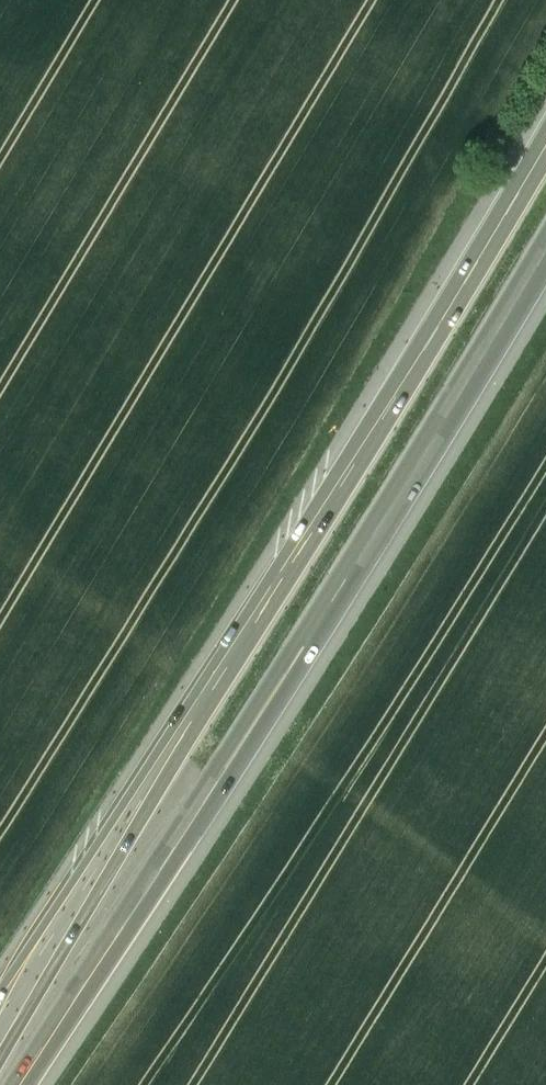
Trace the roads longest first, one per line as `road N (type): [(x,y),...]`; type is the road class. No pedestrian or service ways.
road 1 (motorway): [(545,129),(381,413),(0,1015)]
road 2 (motorway): [(15,1084),(445,437),(545,255)]

